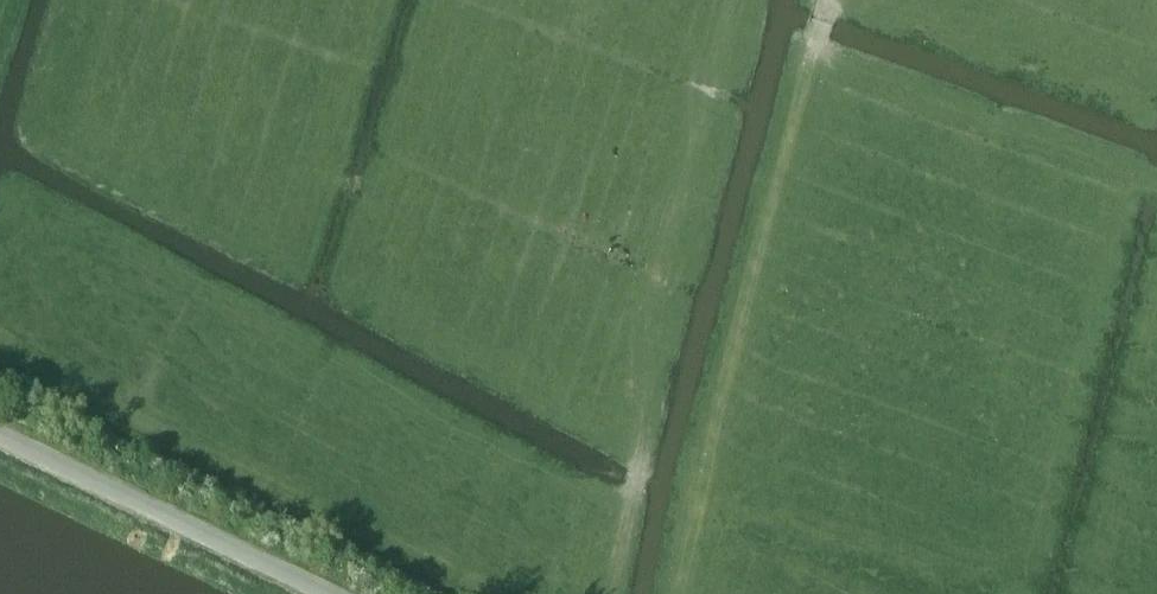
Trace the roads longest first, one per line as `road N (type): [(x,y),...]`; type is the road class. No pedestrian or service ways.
road 1 (unclassified): [(323,593),(0,438)]

